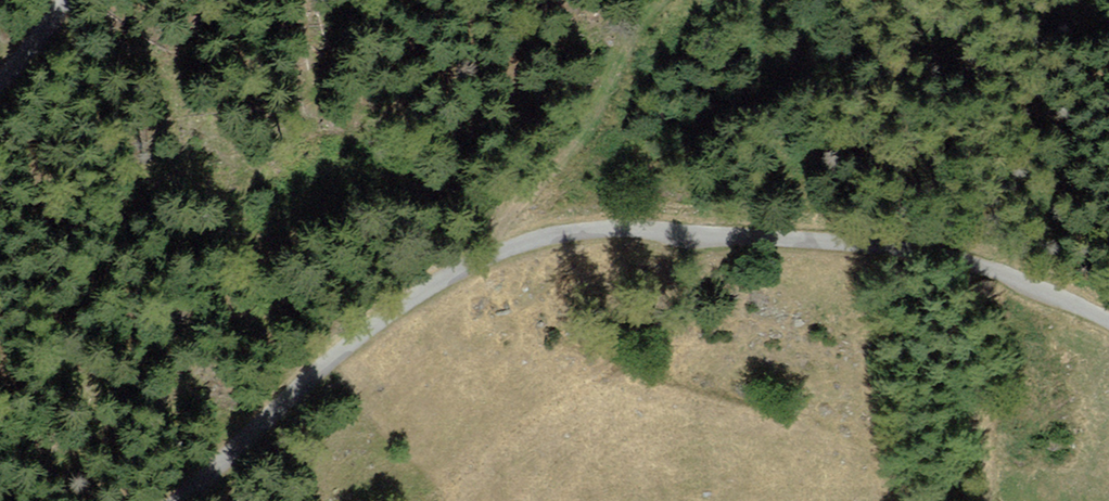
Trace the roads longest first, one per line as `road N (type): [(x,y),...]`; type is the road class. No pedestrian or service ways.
road 1 (unclassified): [(1108,326),(959,262),(596,231),(534,240),(445,276),(395,310),(181,500)]
road 2 (track): [(499,253),(502,227),(593,120),(662,0)]

